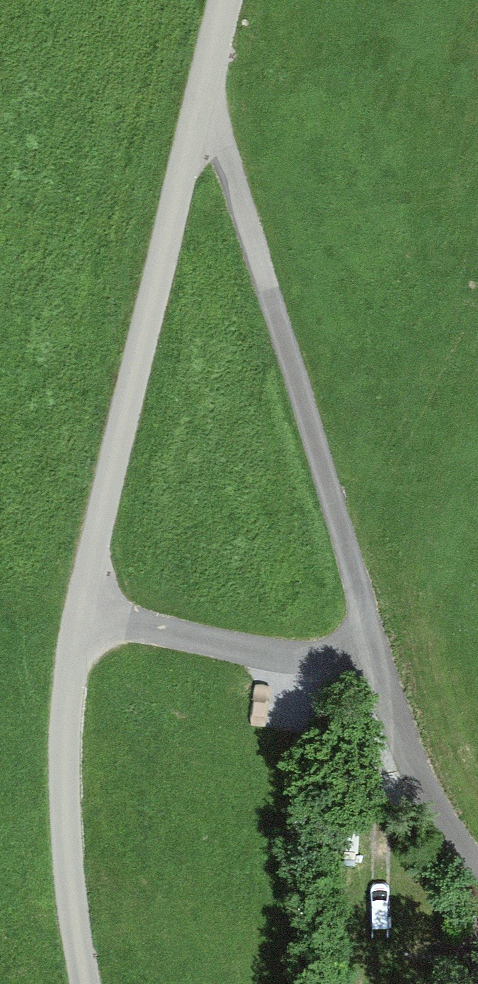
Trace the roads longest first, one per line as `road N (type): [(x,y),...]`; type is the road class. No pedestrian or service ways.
road 1 (unclassified): [(84,983),(67,866),(67,703),(222,0)]
road 2 (track): [(477,864),(432,800),(379,664),(202,93)]
road 3 (track): [(84,606),(231,646),(379,664)]

